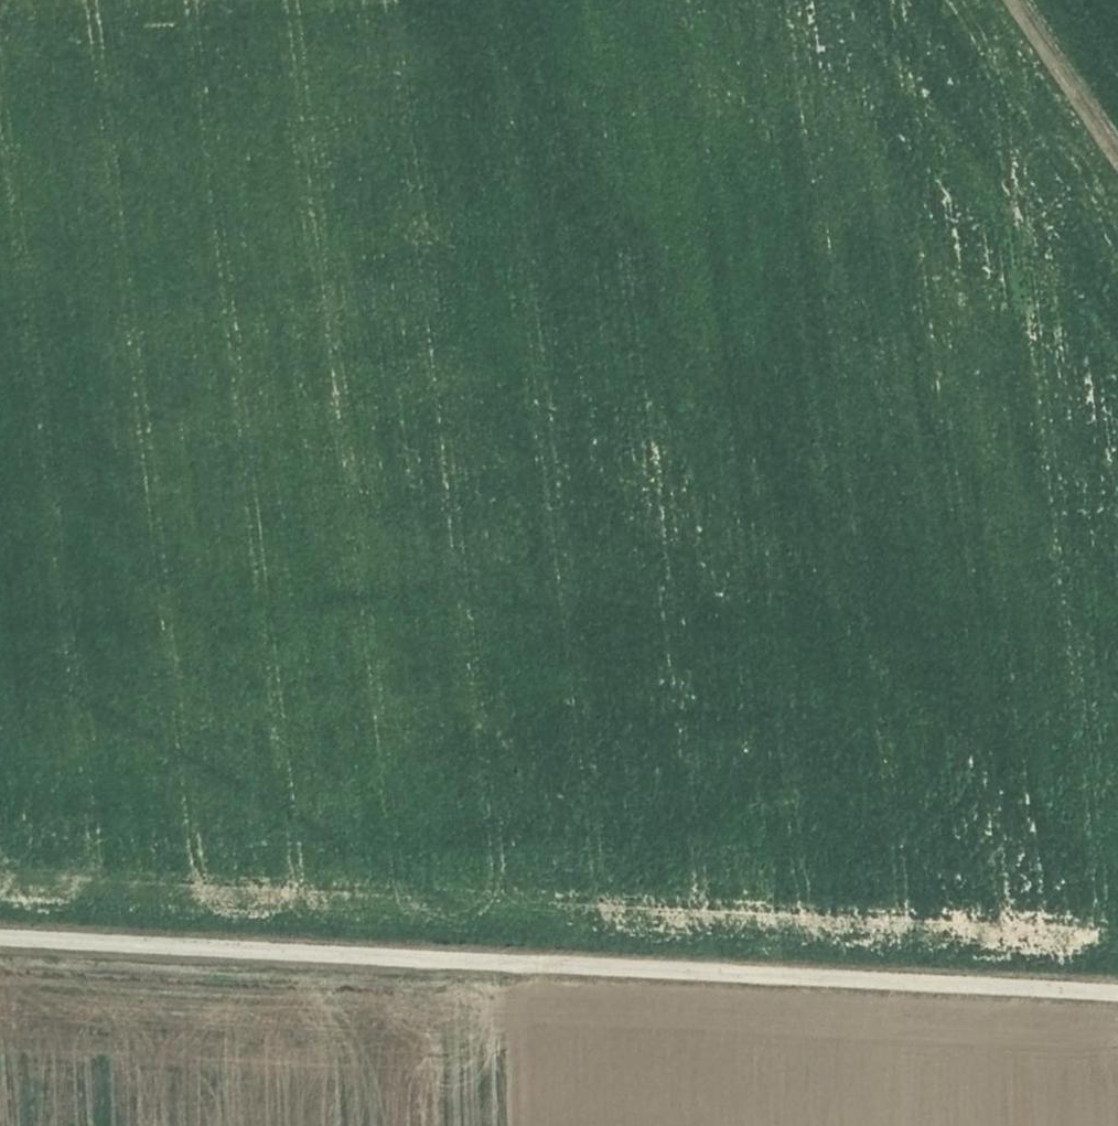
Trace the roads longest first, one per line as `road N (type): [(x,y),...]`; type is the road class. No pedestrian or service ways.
road 1 (track): [(0,943),(1117,997)]

